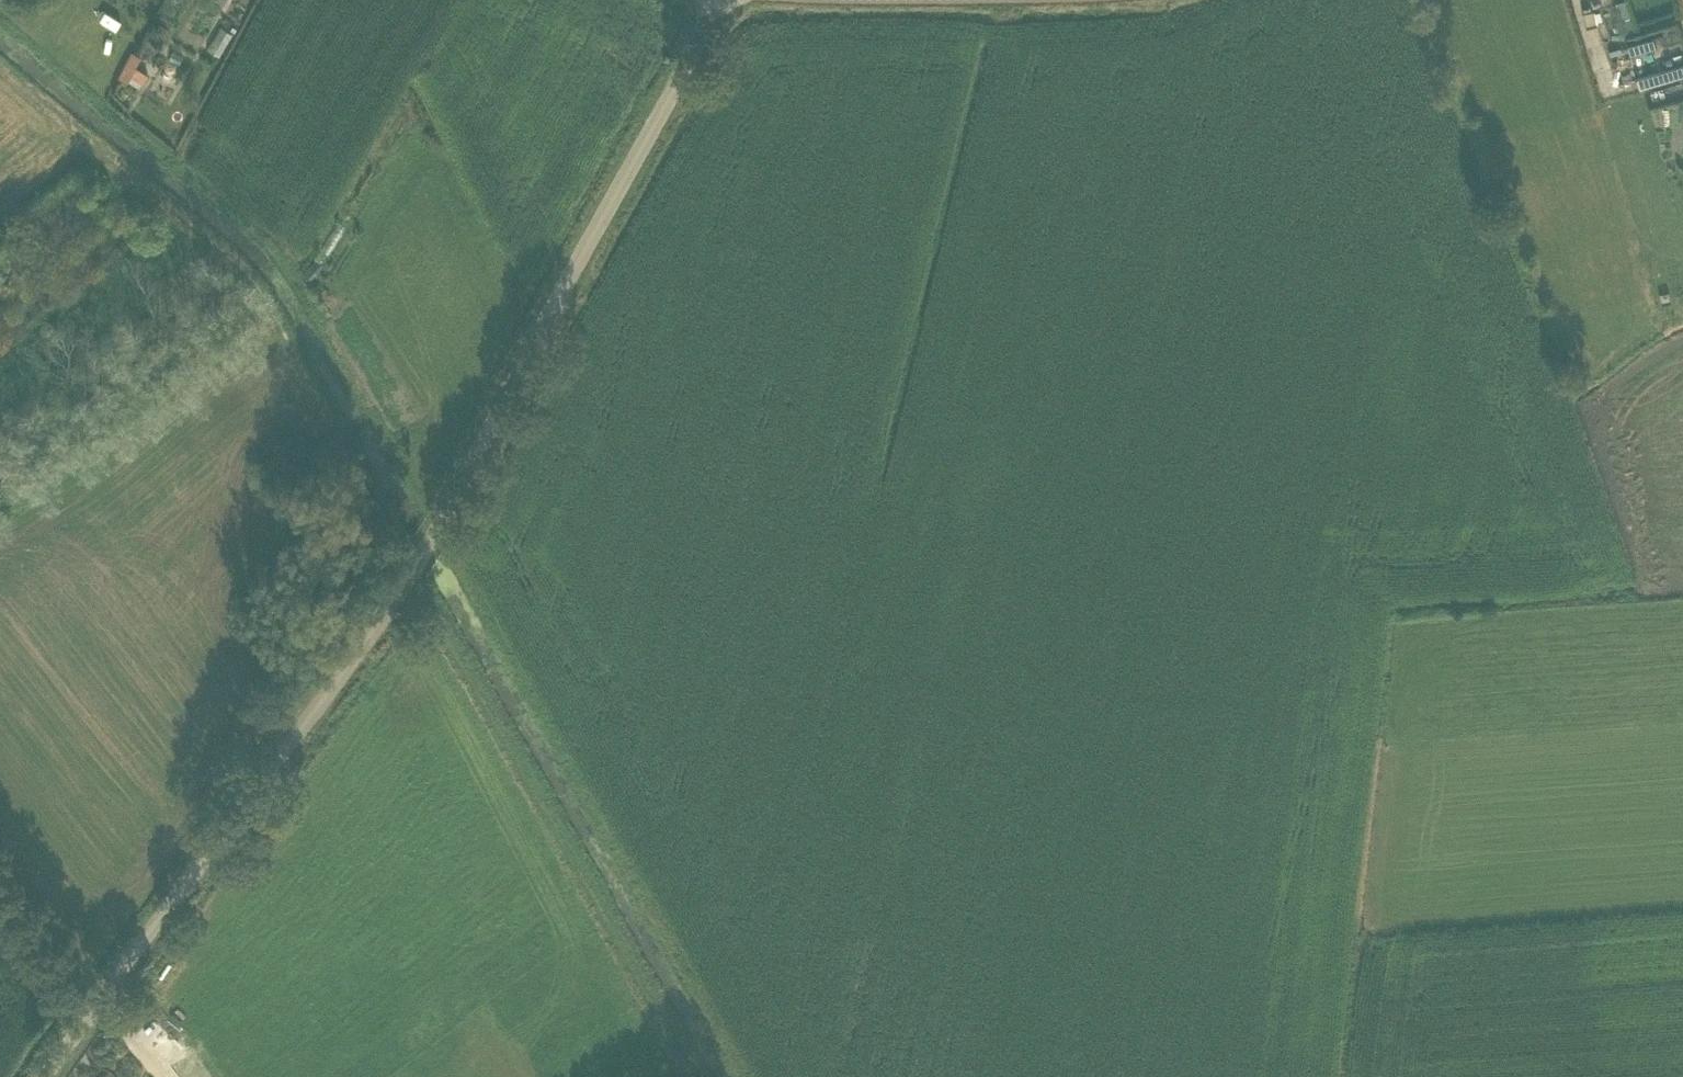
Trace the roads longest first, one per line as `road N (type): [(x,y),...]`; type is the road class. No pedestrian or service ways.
road 1 (unclassified): [(43,1076),(409,576),(720,0)]
road 2 (track): [(409,576),(701,1076)]

